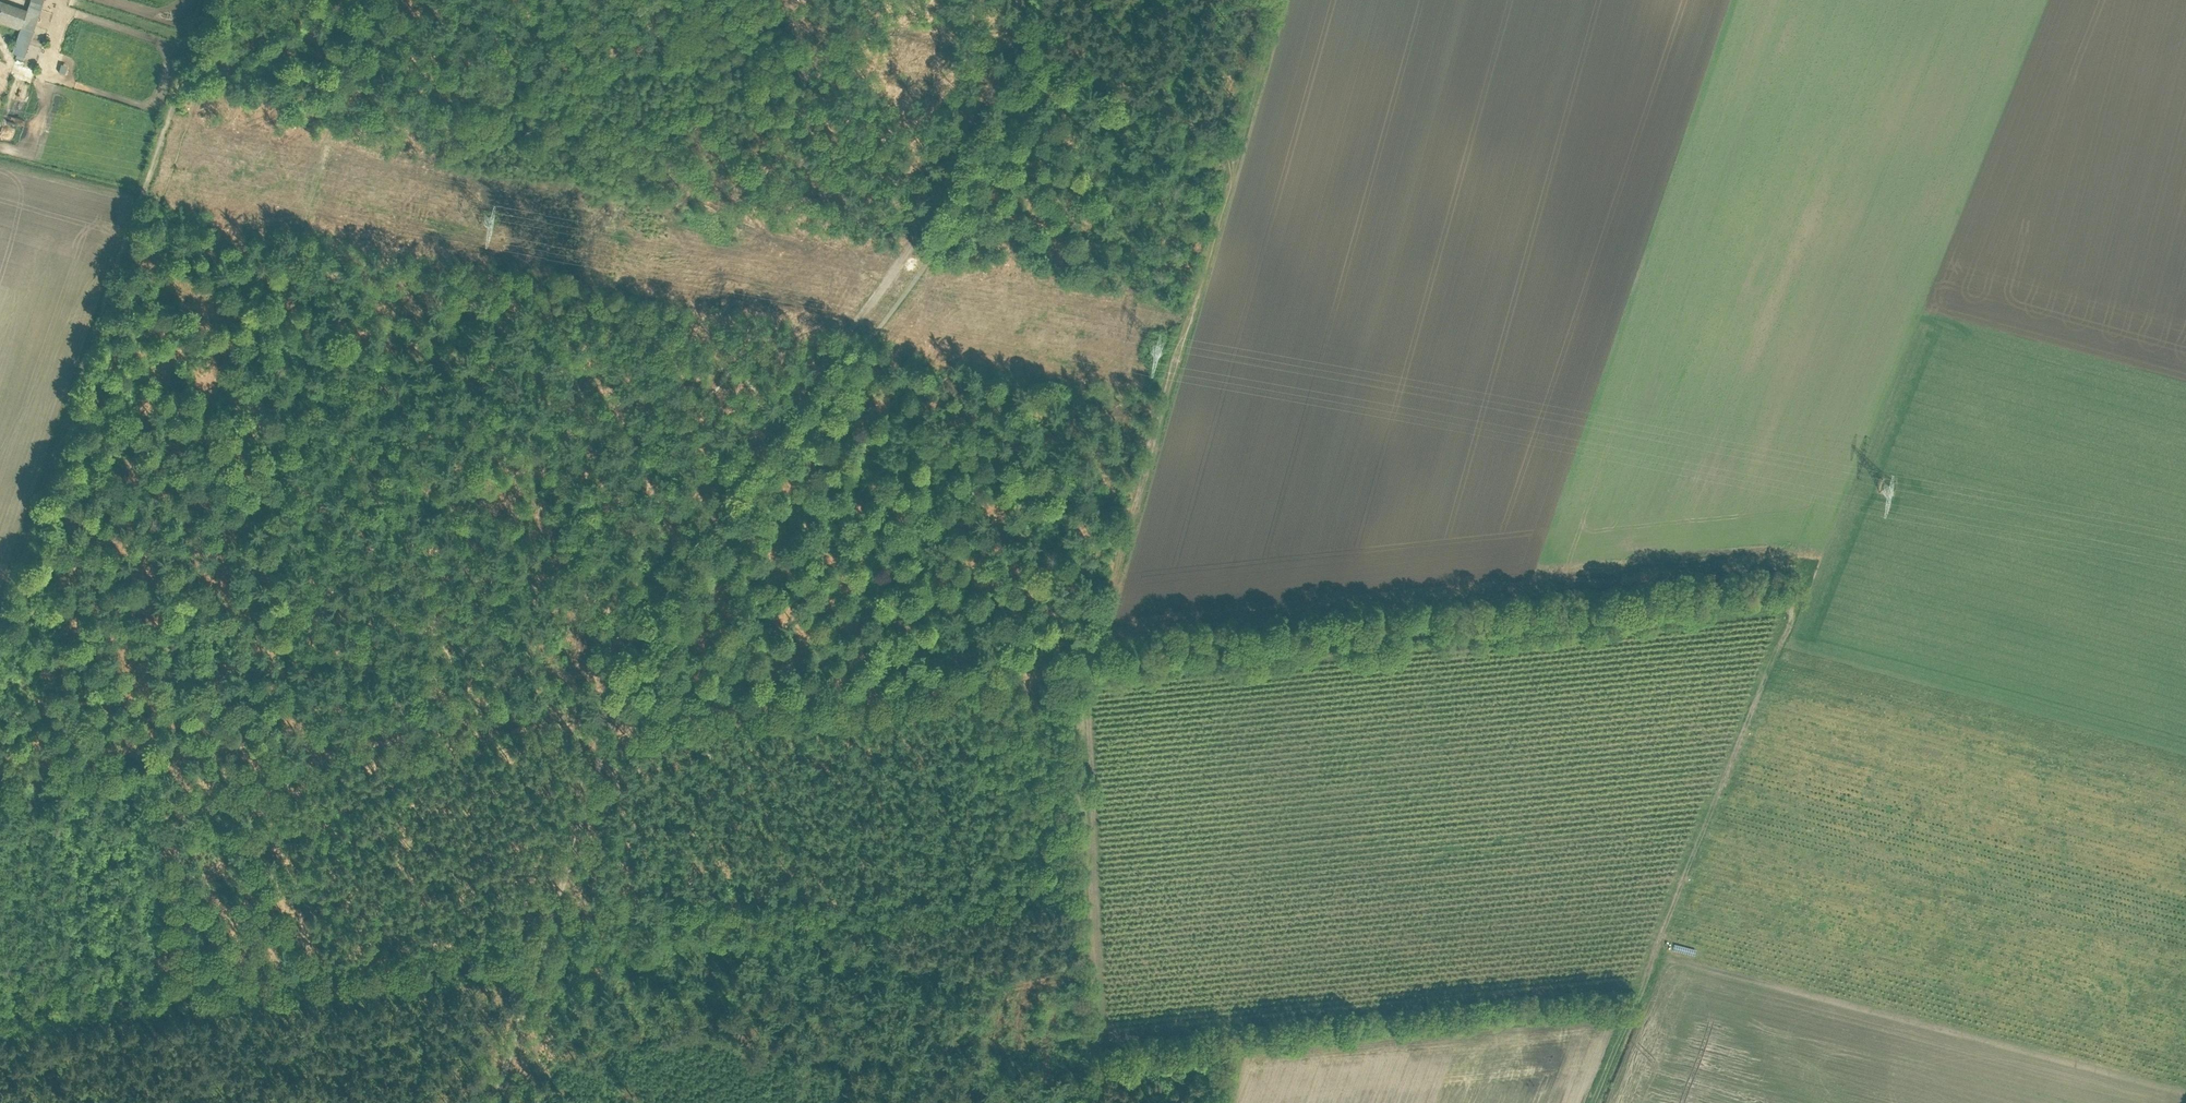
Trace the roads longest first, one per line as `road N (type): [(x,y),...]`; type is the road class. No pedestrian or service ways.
road 1 (track): [(1093,662),(1783,602),(1796,611),(1593,1102)]
road 2 (track): [(0,622),(208,0)]
road 3 (track): [(613,710),(0,771)]
road 4 (track): [(760,431),(628,435),(443,363),(287,320),(299,251)]
road 5 (track): [(1093,662),(1238,144)]
road 6 (track): [(613,710),(712,501),(849,317)]
road 7 (track): [(1081,663),(1094,1037),(1065,1102)]
road 8 (track): [(492,1102),(613,710)]
road 9 (track): [(613,710),(973,674)]
road 10 (track): [(849,317),(947,174),(1009,44),(1013,0)]
road 11 (track): [(299,251),(348,109),(425,0)]
road 12 (track): [(1238,144),(1025,50)]
road 13 (track): [(120,254),(205,302),(287,320)]
road 14 (track): [(1238,144),(1279,0)]

